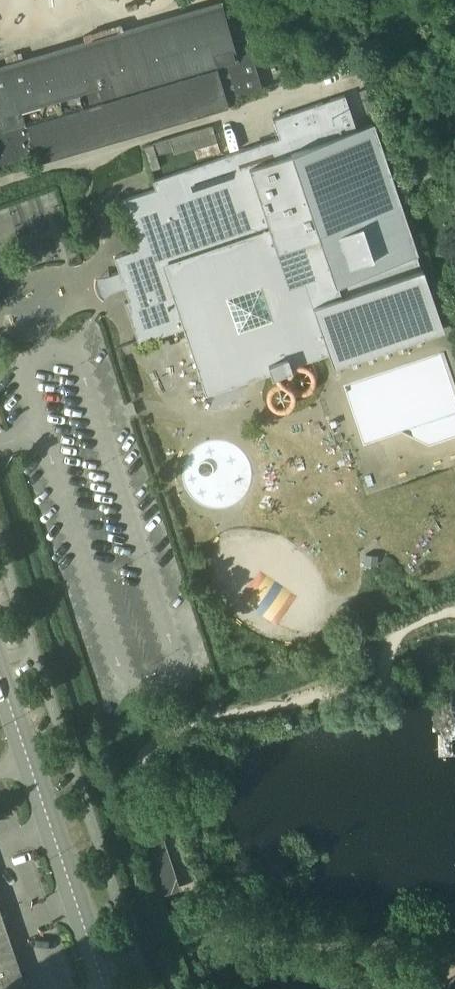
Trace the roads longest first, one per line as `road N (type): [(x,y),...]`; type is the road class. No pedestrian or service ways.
road 1 (unclassified): [(112,988),(0,653)]

